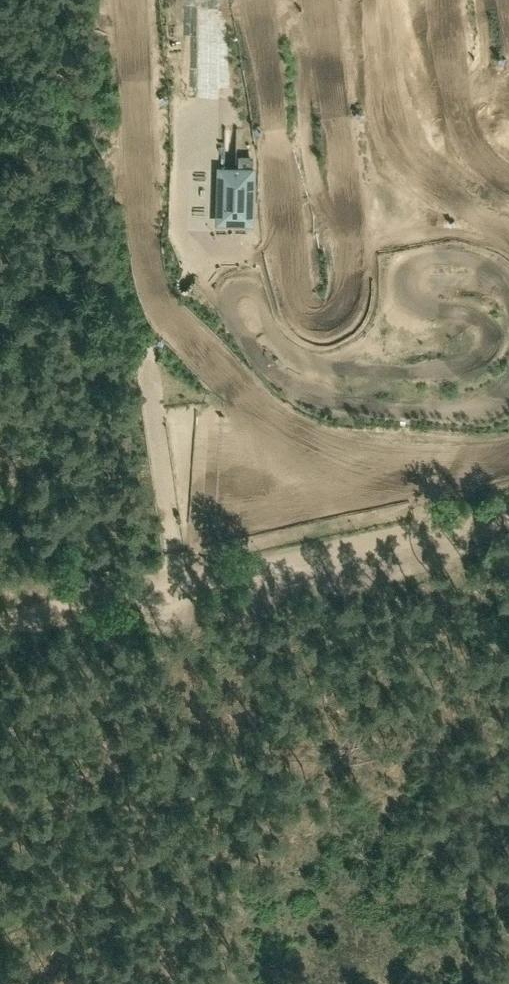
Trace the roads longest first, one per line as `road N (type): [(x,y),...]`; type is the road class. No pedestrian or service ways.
road 1 (track): [(508,512),(0,620)]
road 2 (track): [(181,583),(151,371),(191,268),(180,225),(191,99)]
road 3 (track): [(508,247),(443,232),(381,244),(366,326),(320,350),(281,324),(255,257)]
road 4 (track): [(154,414),(171,415),(194,549),(408,510)]
road 5 (track): [(280,216),(255,257),(215,256),(191,268),(206,271),(228,321),(245,337)]

